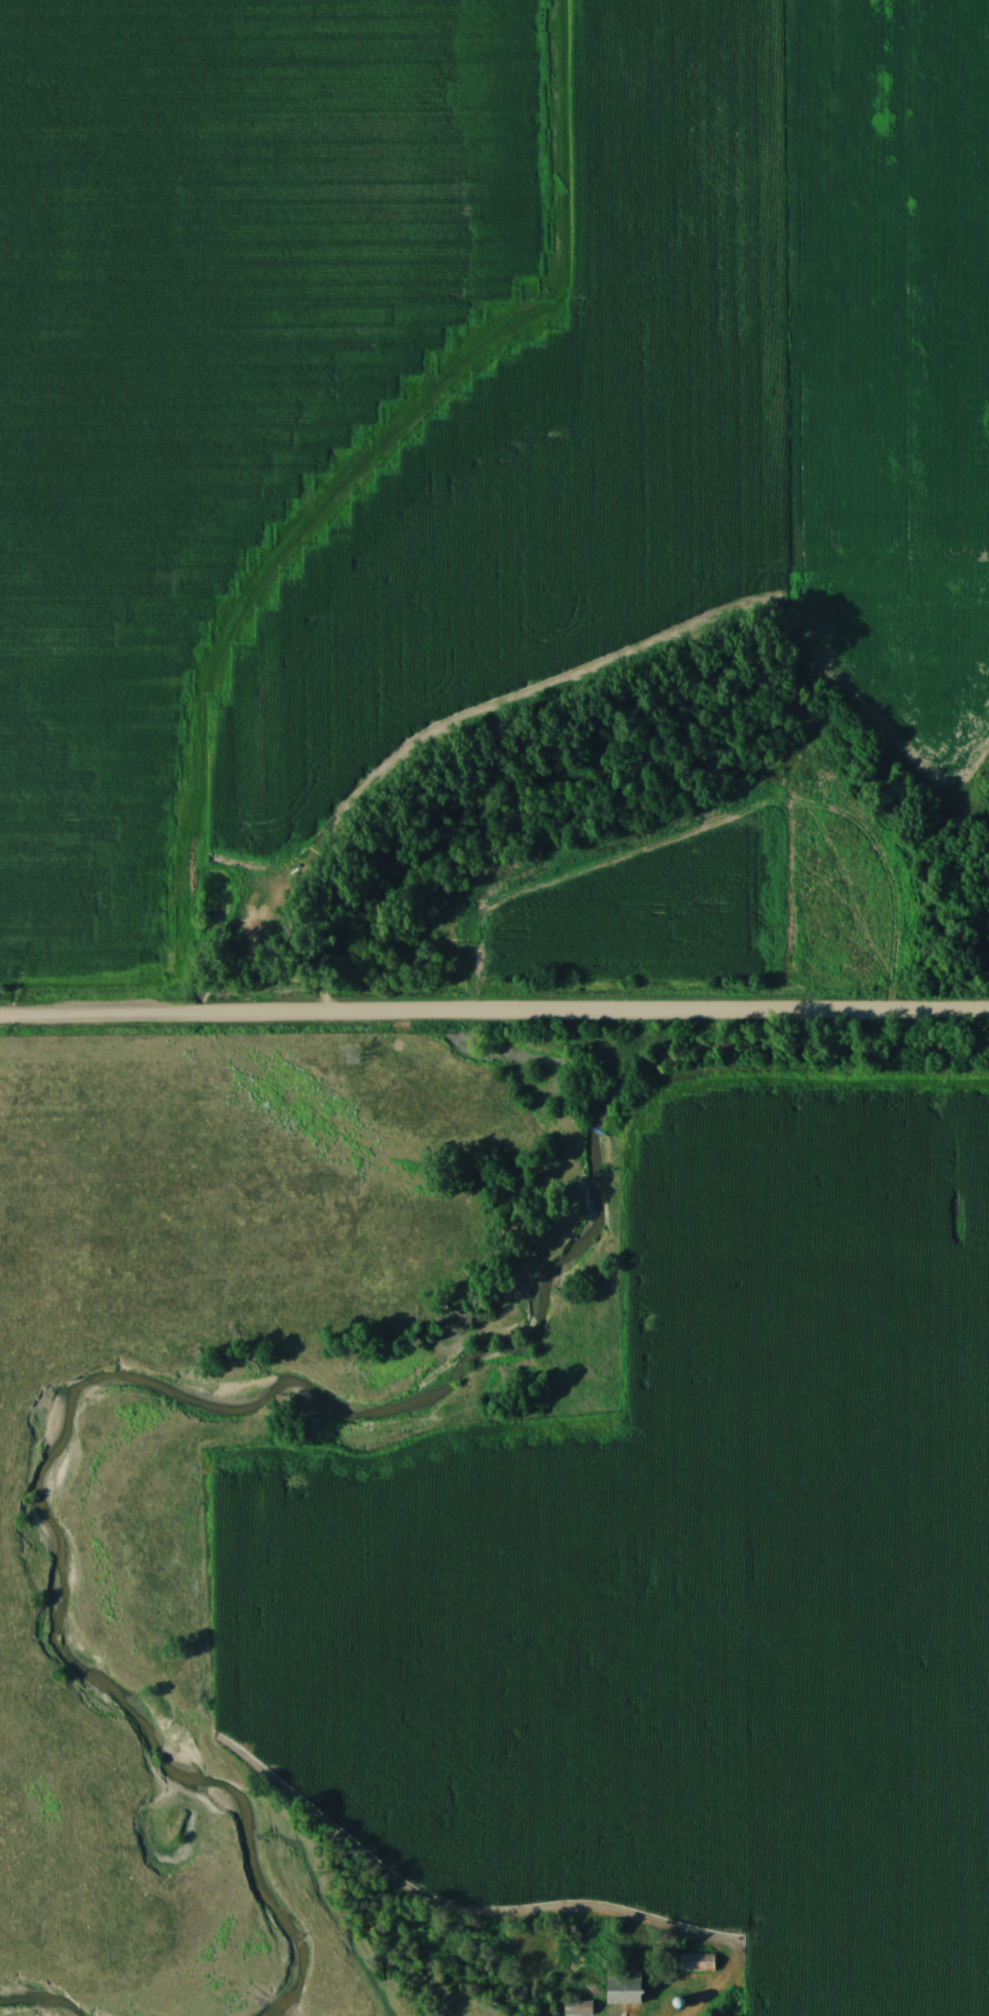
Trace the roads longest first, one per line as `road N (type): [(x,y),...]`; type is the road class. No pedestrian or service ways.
road 1 (residential): [(0,1022),(988,1013)]

